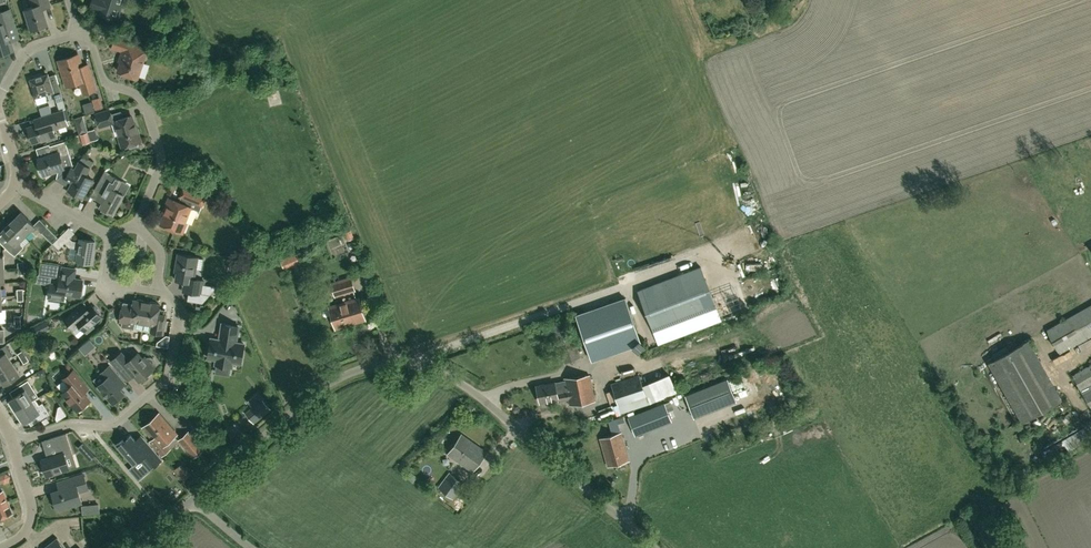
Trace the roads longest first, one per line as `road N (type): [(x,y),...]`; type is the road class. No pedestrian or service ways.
road 1 (unclassified): [(193,498),(310,393),(358,370),(412,365),(460,383),(491,406),(654,547)]
road 2 (residential): [(14,443),(70,425),(123,422),(171,379),(182,308),(158,294)]
road 3 (residential): [(136,229),(164,156),(138,96),(106,89),(88,36)]
road 4 (residential): [(3,547),(23,536),(34,510),(14,443)]

